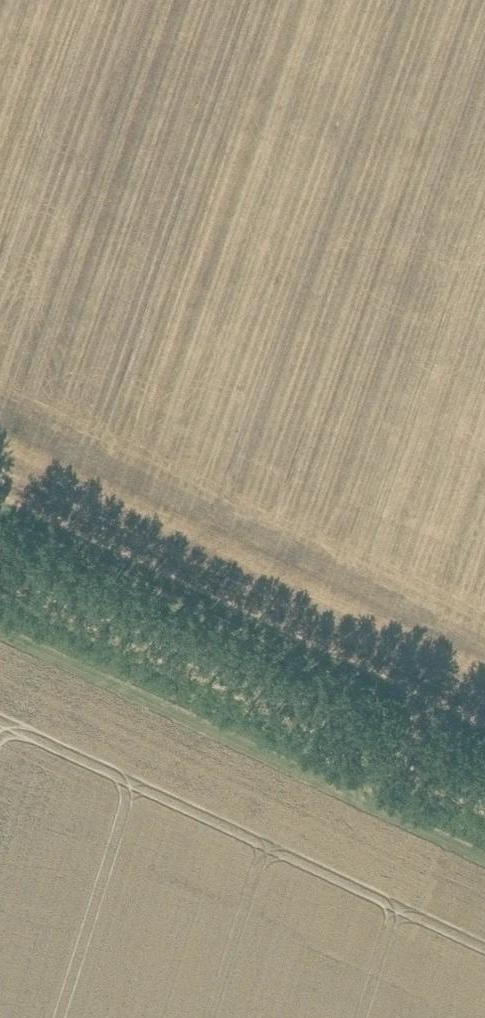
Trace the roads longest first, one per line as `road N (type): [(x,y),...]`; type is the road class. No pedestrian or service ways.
road 1 (track): [(0,507),(484,736)]
road 2 (track): [(0,633),(484,860)]
road 3 (unclassified): [(484,796),(0,569)]

